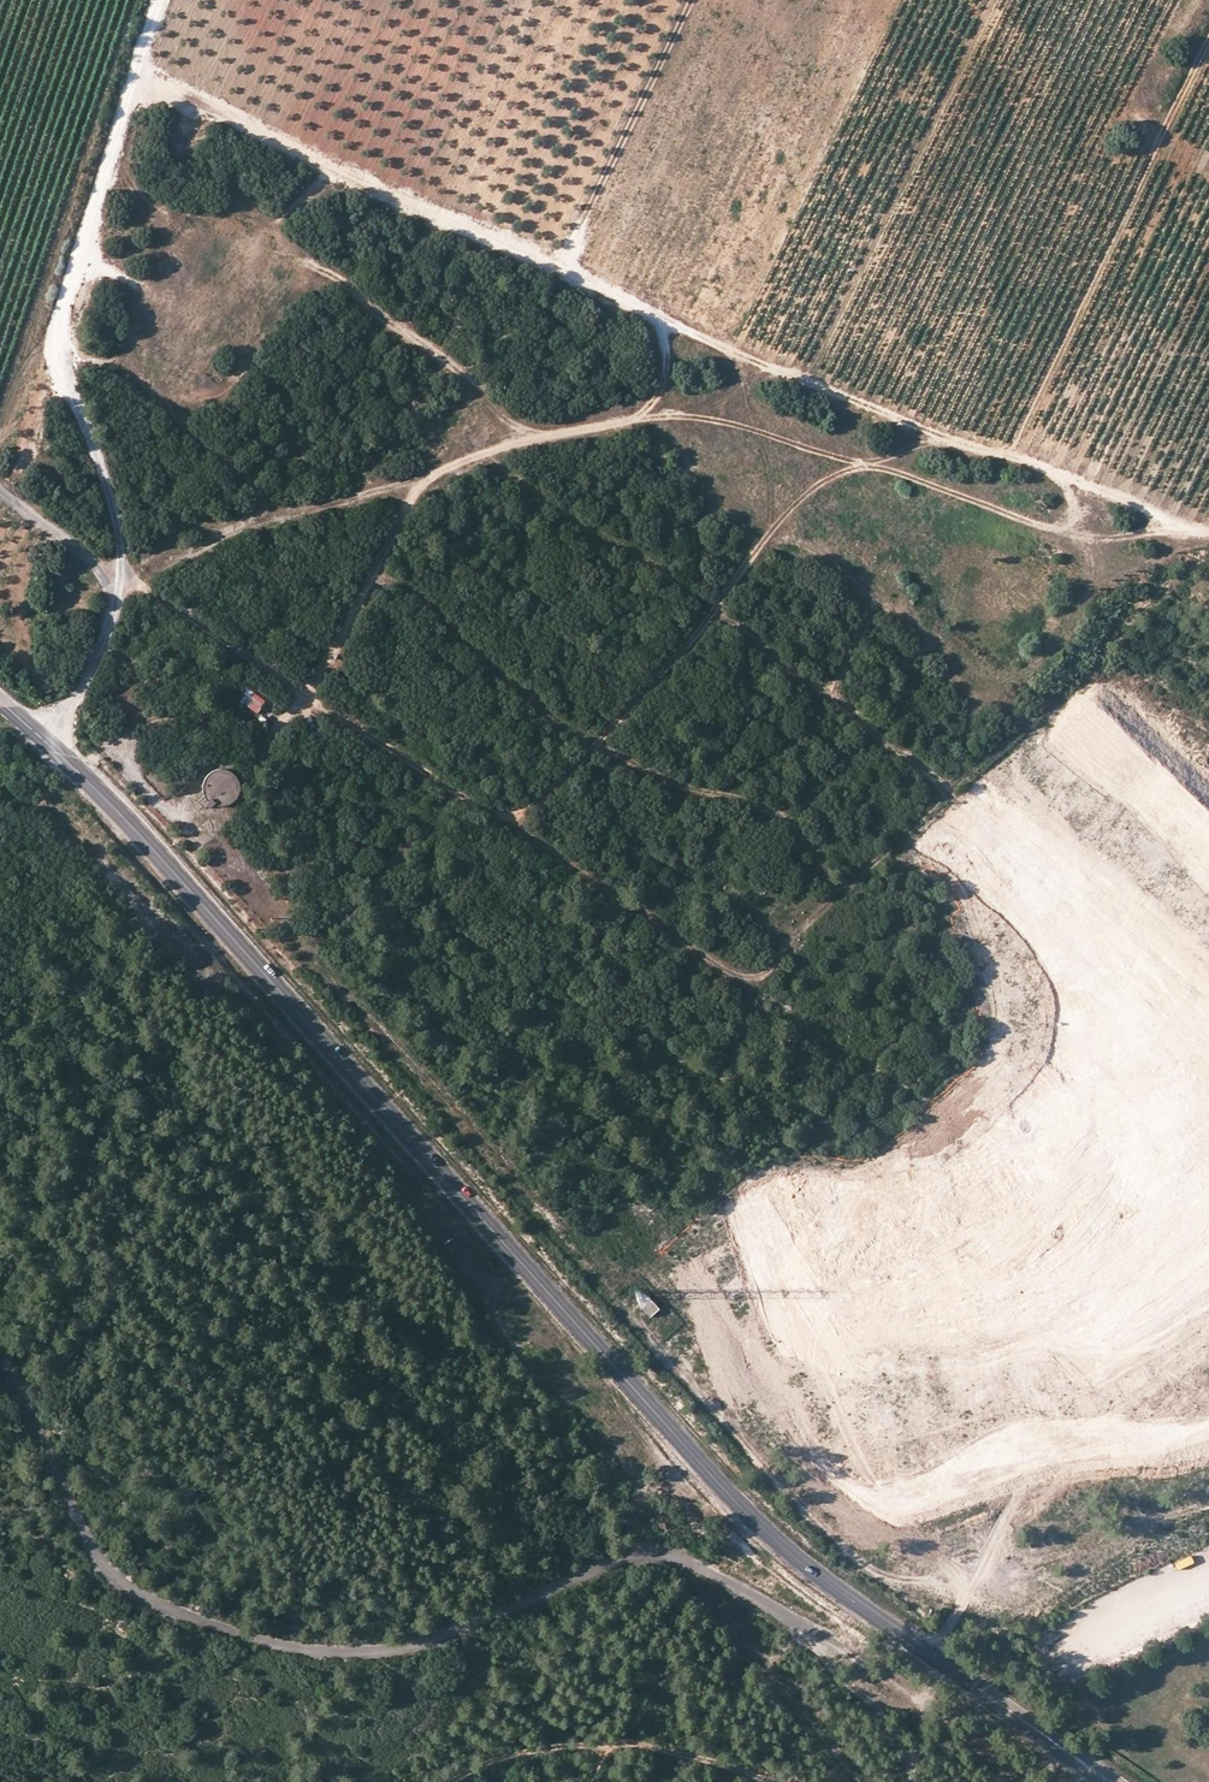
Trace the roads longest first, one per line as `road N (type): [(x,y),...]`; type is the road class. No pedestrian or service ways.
road 1 (tertiary): [(1109,1781),(807,1568),(749,1516),(167,865),(0,700)]
road 2 (track): [(161,0),(53,335),(121,534),(119,590),(268,514),(651,413),(850,465),(953,434)]
road 3 (track): [(142,580),(747,983),(1208,560)]
road 4 (track): [(133,92),(695,335),(1208,528)]
road 5 (track): [(371,576),(398,578),(537,713),(606,741),(688,791),(788,812),(848,891)]
road 6 (track): [(489,456),(715,604),(954,793)]
road 7 (track): [(516,449),(467,383),(266,230),(76,272)]
road 8 (track): [(500,819),(548,796),(606,741),(830,460)]
road 9 (track): [(769,1781),(651,1747),(608,1746),(512,1754),(452,1781)]
road 10 (track): [(47,741),(96,659),(119,590),(79,547),(0,489)]
road 11 (track): [(425,473),(305,695),(262,753)]
road 12 (track): [(913,1781),(924,1723),(918,1702),(837,1643)]

